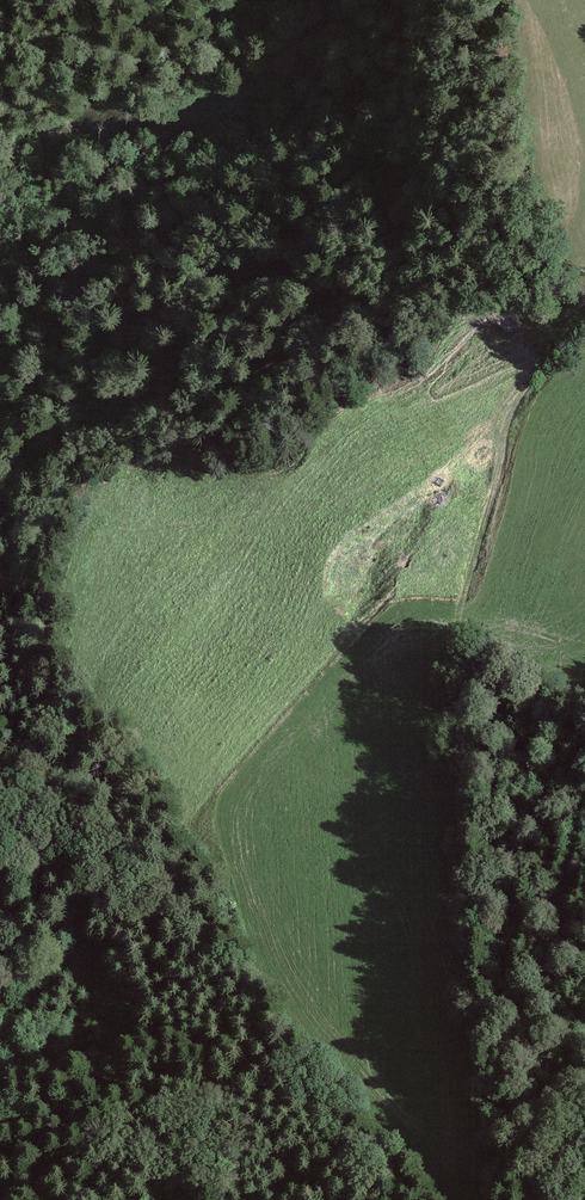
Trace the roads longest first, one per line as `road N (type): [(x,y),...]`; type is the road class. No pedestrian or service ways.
road 1 (track): [(584,308),(522,394),(415,717),(413,751)]
road 2 (track): [(0,898),(149,944),(207,981),(235,1045),(266,1080),(337,1199)]

